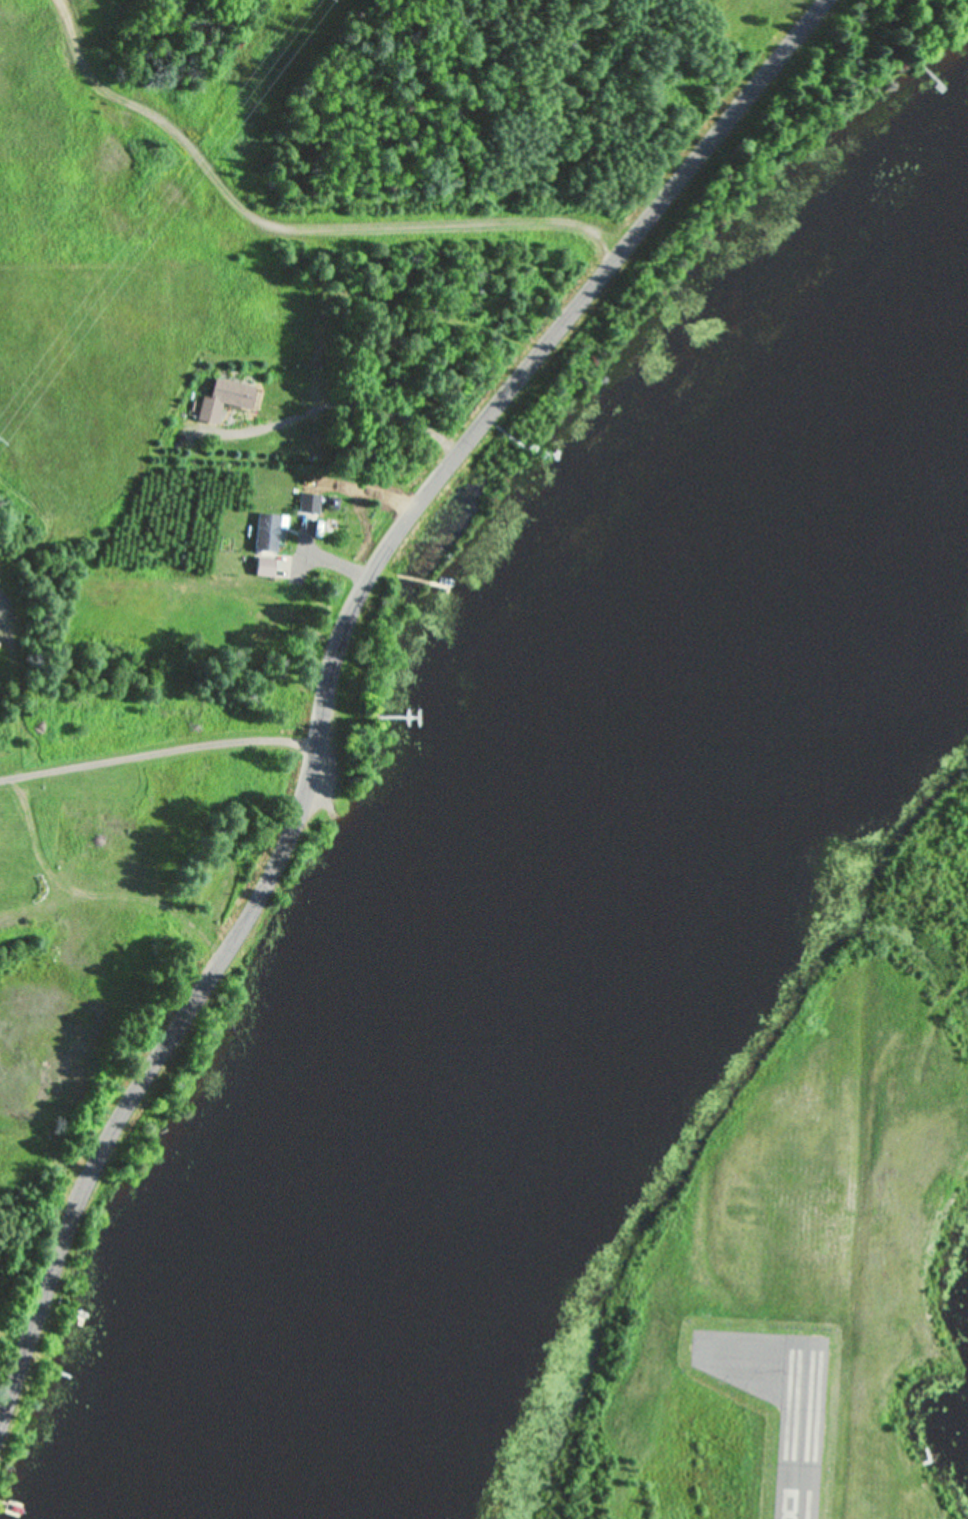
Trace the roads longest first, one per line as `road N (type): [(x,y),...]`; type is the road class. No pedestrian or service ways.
road 1 (residential): [(0,1388),(94,1145),(266,887),(304,798),(343,626),(390,543),(835,0)]

